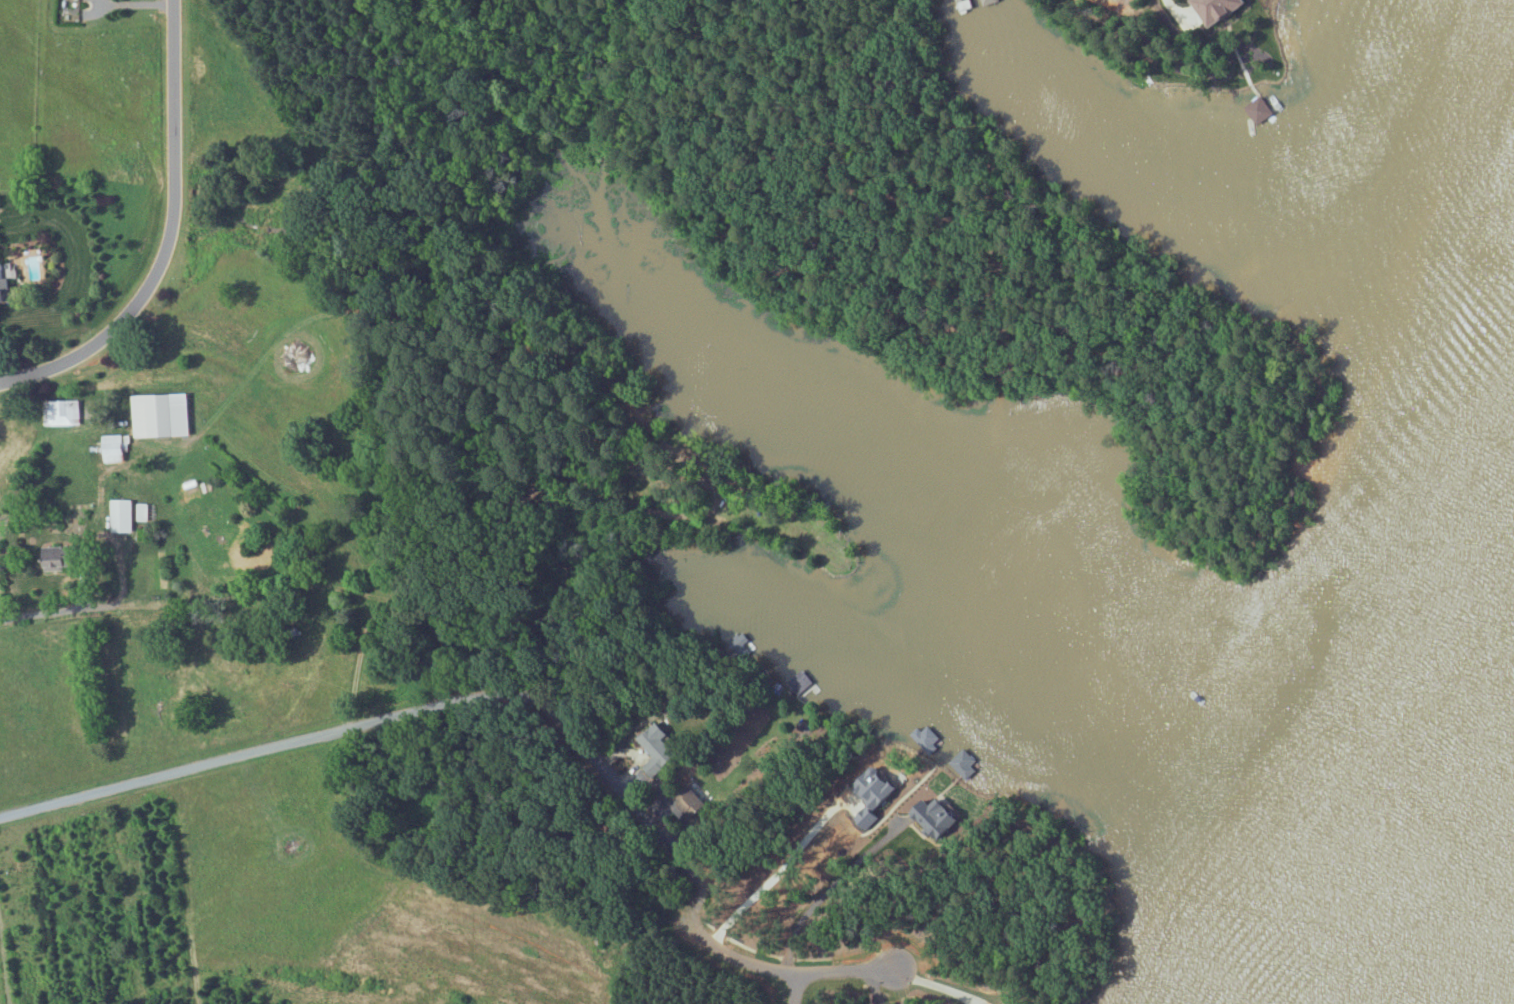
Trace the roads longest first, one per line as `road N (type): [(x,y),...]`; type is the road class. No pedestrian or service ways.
road 1 (residential): [(0,815),(452,701),(522,695),(555,714),(670,846),(691,877),(693,916),(706,943),(757,965),(823,974),(898,962)]
road 2 (residential): [(0,383),(74,360),(136,308),(166,259),(176,204),(172,0)]

